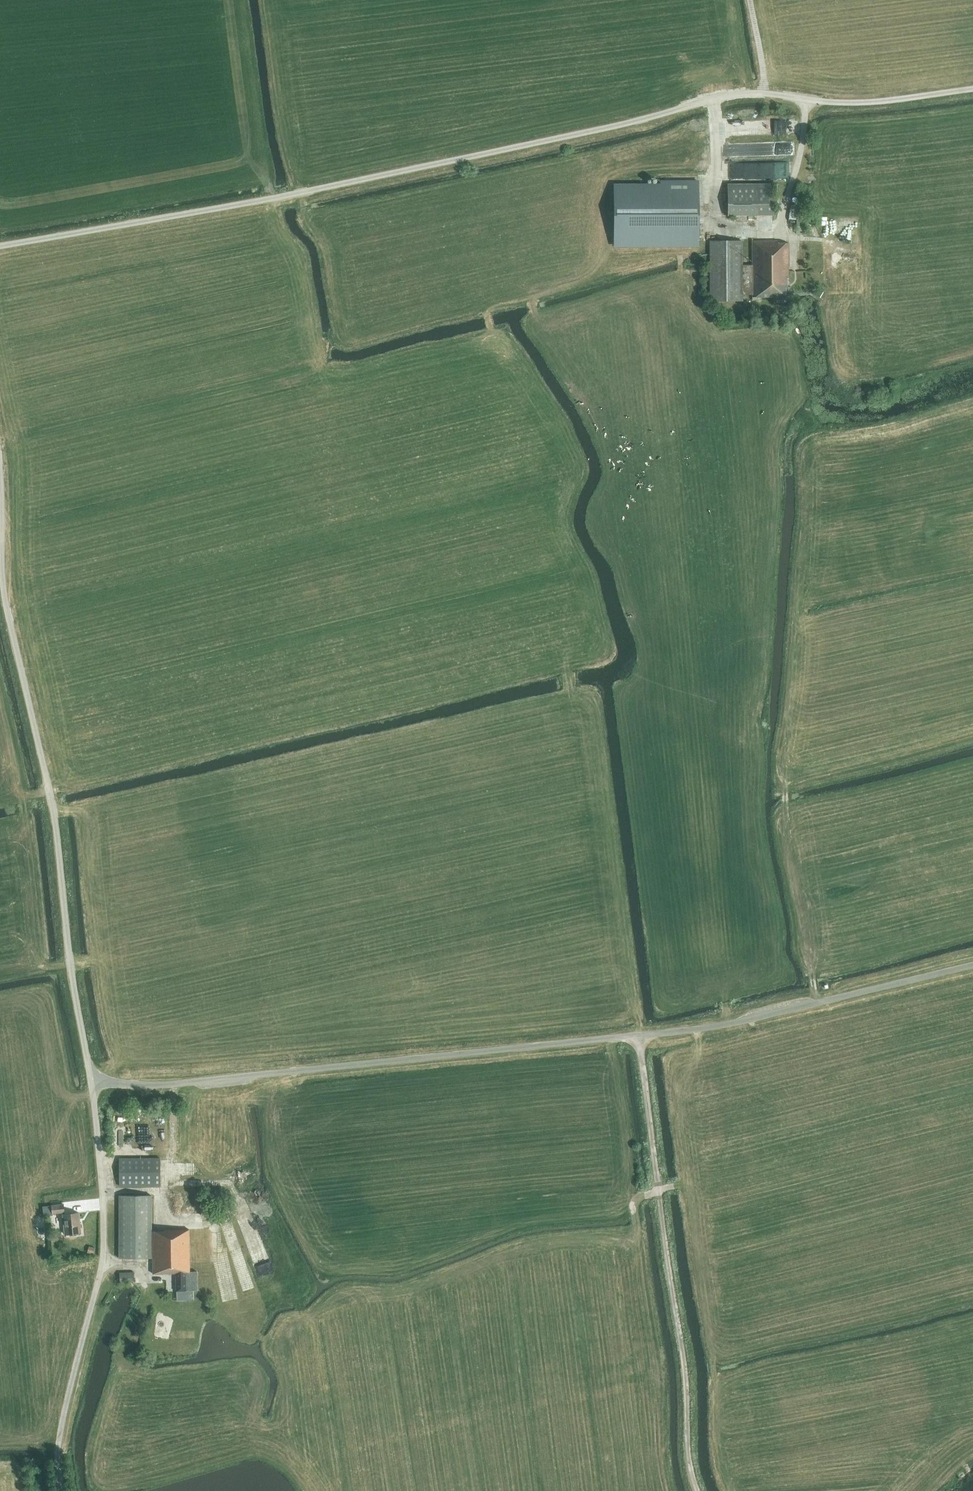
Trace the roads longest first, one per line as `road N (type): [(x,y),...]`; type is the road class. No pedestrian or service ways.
road 1 (unclassified): [(0,475),(6,603),(54,814),(91,1078),(164,1085),(638,1035)]
road 2 (unclassified): [(0,246),(316,189),(729,95),(865,102),(972,88)]
road 3 (track): [(173,1084),(169,1223)]

